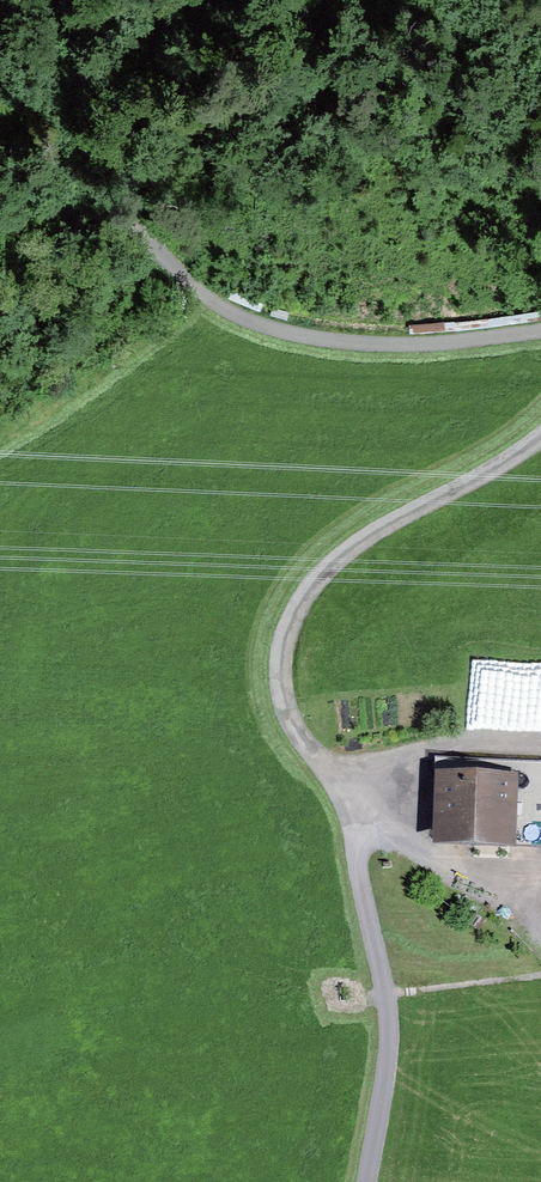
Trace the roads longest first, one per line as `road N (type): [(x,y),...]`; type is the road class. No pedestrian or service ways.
road 1 (track): [(540,437),(357,549),(305,592),(280,655),(286,707),(335,786),(381,963),(388,1024),(367,1181)]
road 2 (track): [(540,333),(381,345),(265,329),(220,308),(147,236),(108,213),(60,208),(0,222)]
road 3 (track): [(335,786),(462,742),(540,746)]
road 4 (track): [(540,899),(505,896),(364,818)]

